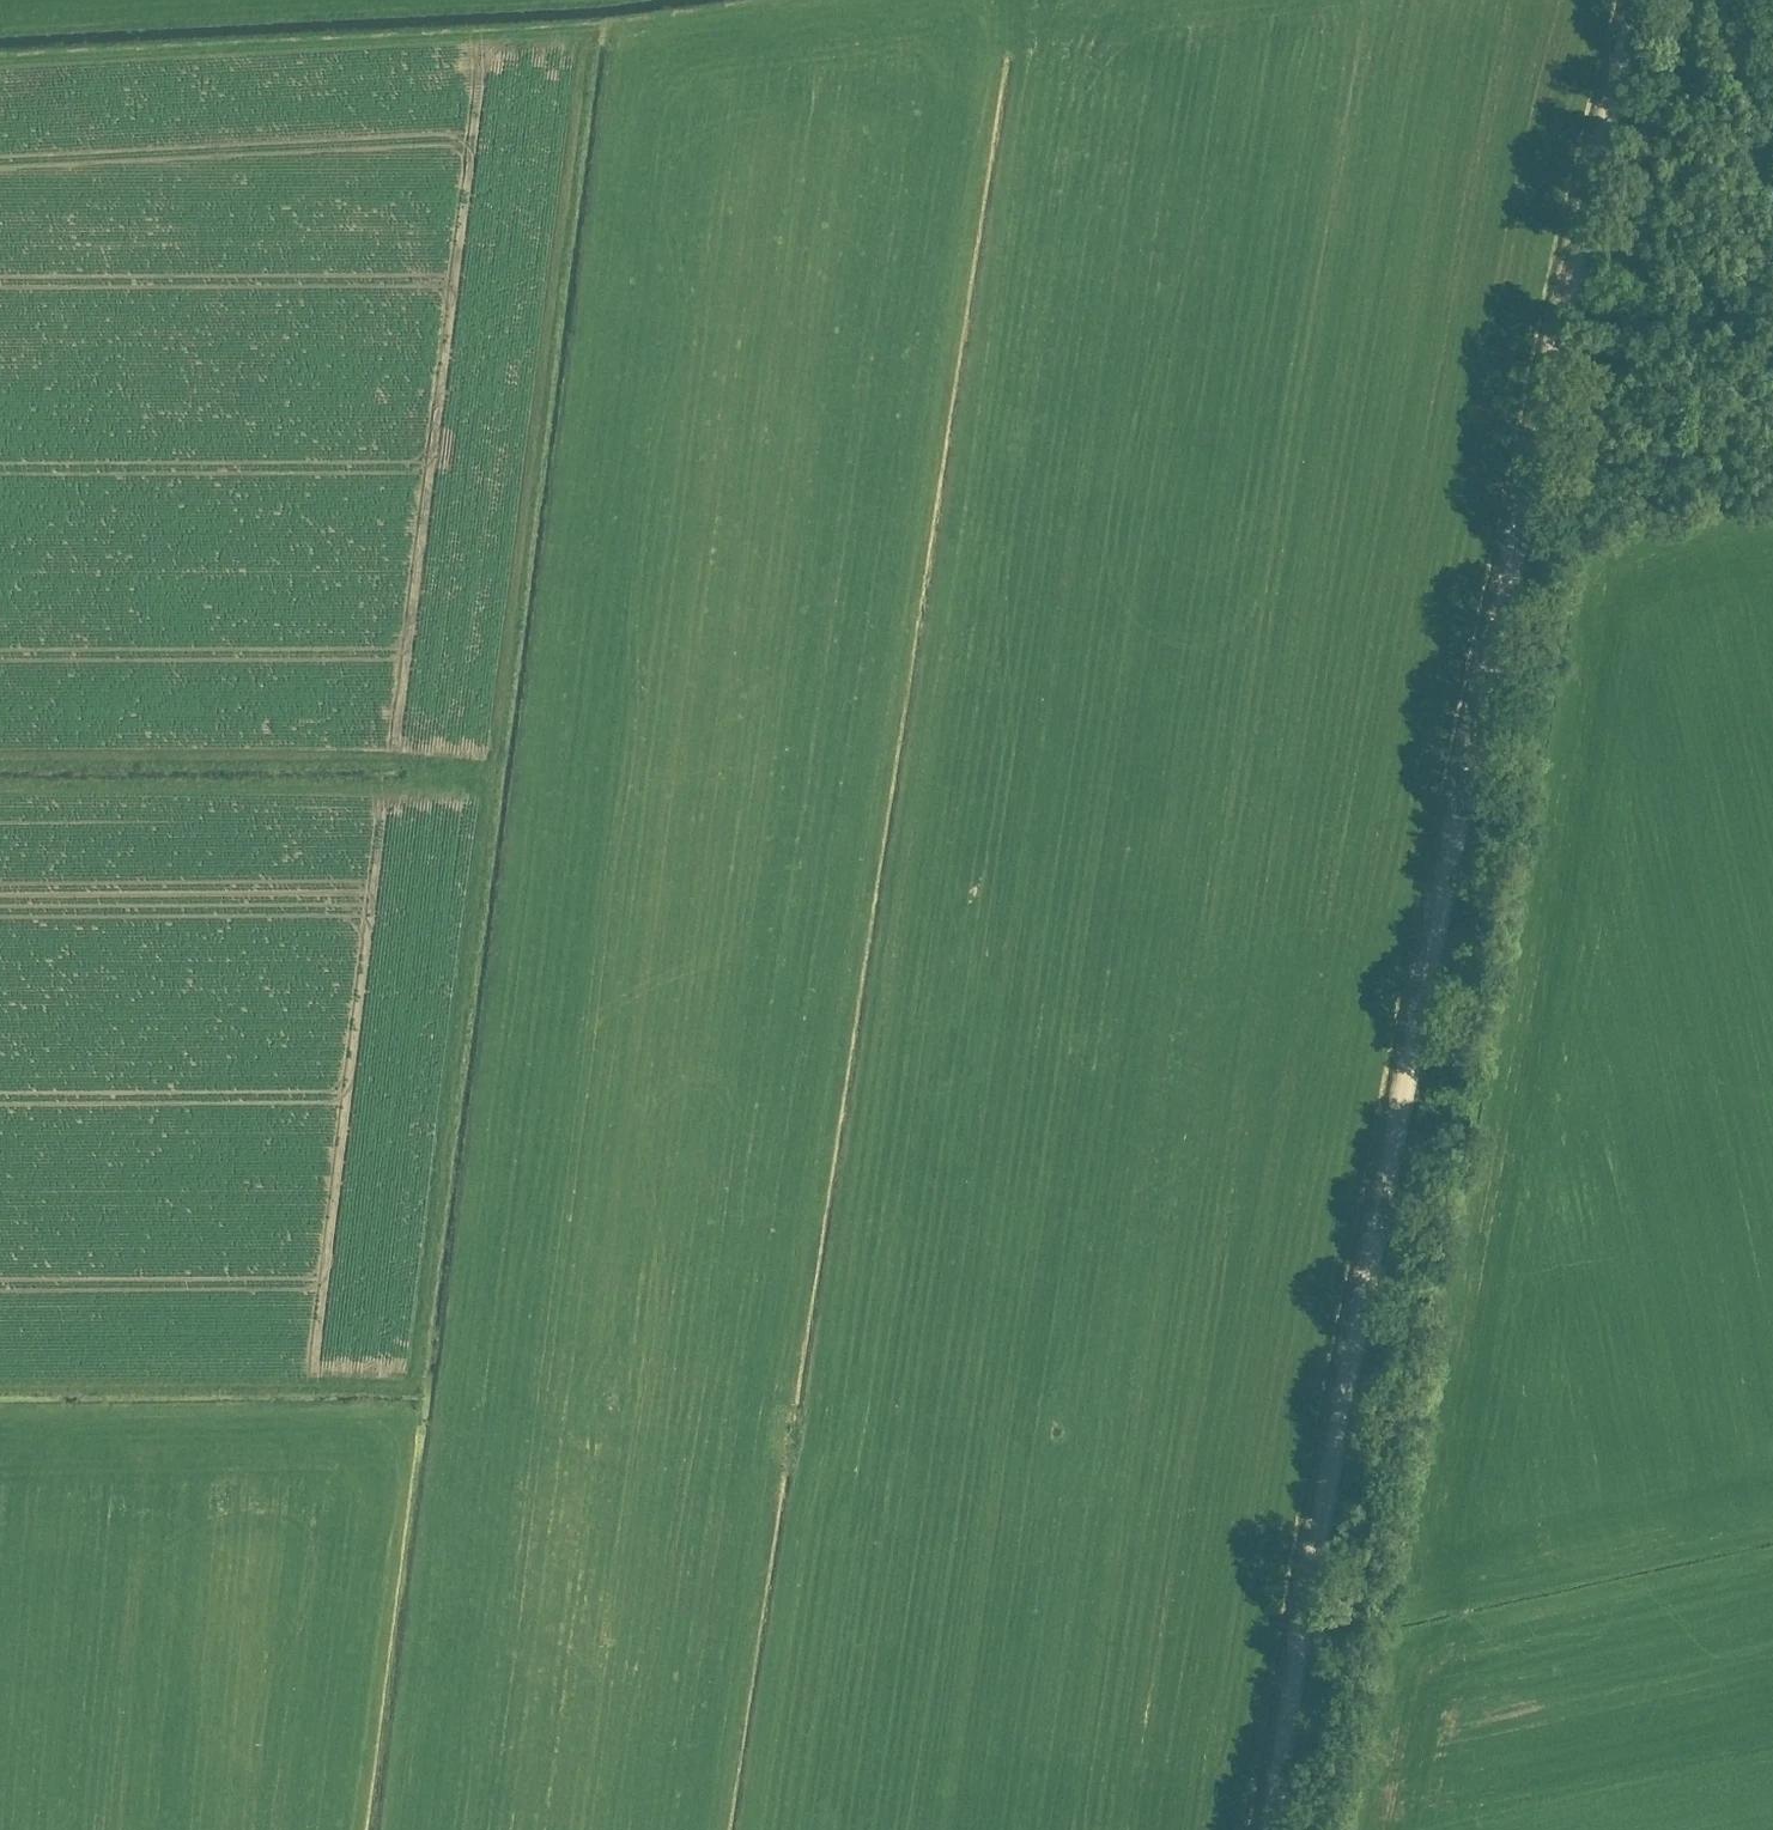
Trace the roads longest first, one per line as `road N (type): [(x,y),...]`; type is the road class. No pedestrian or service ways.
road 1 (track): [(1627,0),(1377,1242),(1270,1829)]

